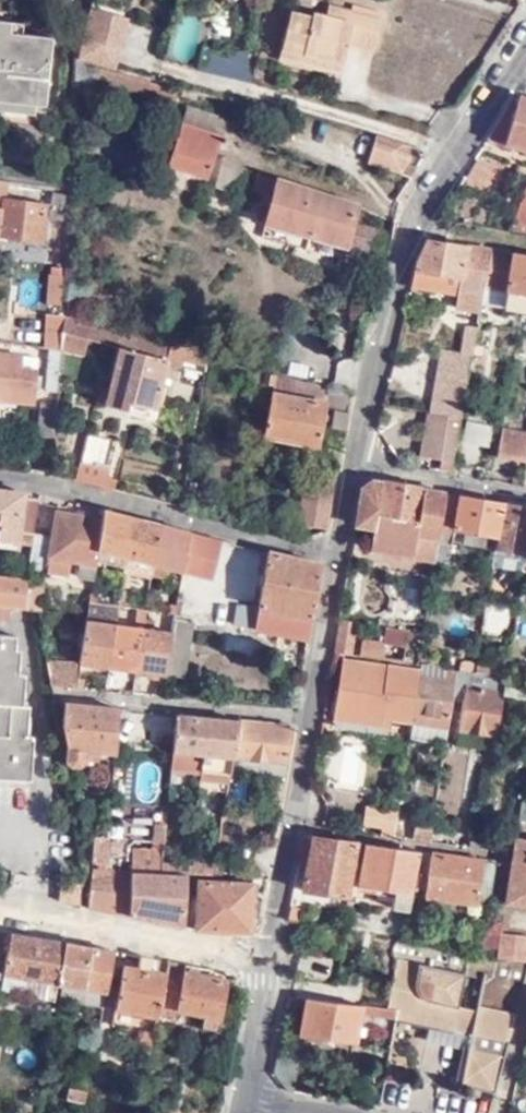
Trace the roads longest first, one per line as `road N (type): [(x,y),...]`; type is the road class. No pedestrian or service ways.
road 1 (residential): [(498,78),(421,204),(352,464)]
road 2 (residential): [(333,561),(266,967)]
road 3 (residential): [(0,479),(333,561)]
road 4 (residential): [(0,919),(266,967)]
road 5 (residential): [(352,464),(525,495)]
road 6 (residential): [(266,967),(241,1100)]

